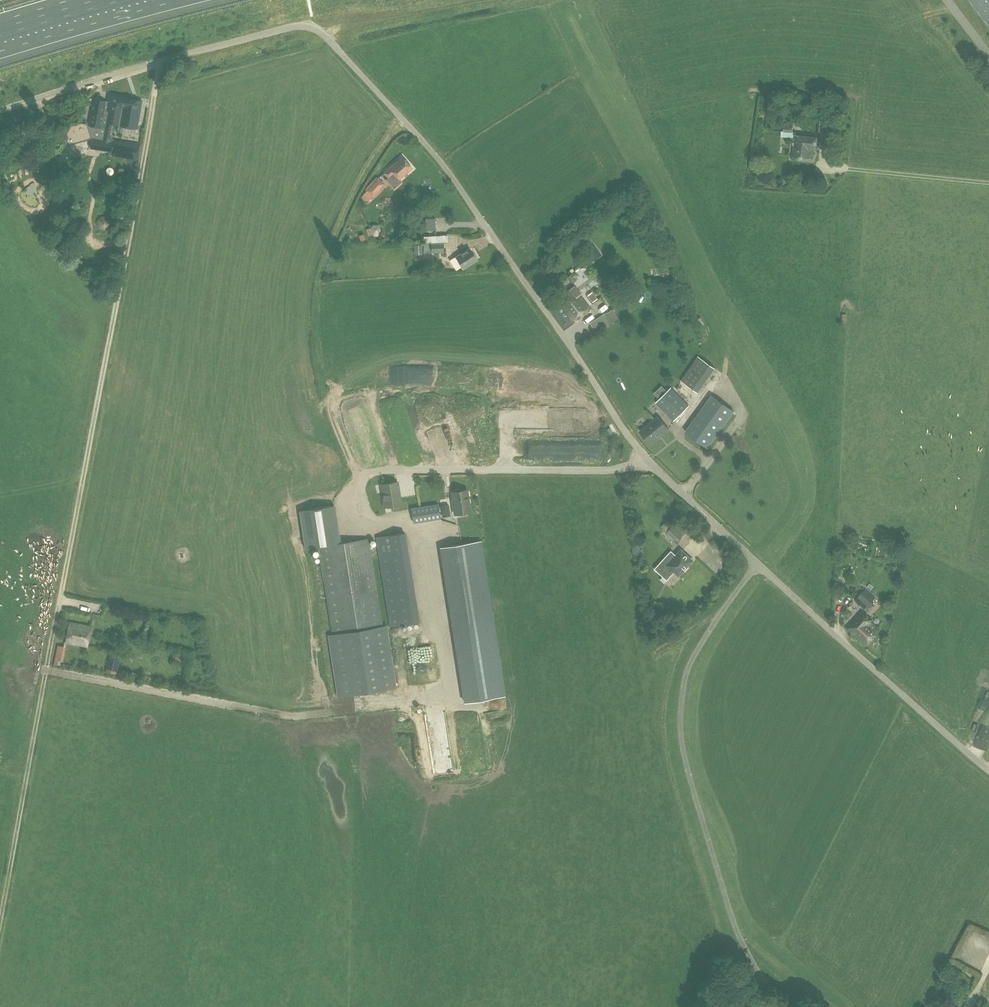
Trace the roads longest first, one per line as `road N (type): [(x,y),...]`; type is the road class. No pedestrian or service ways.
road 1 (unclassified): [(988,771),(640,449),(440,162),(321,31),(288,28),(0,110)]
road 2 (track): [(0,912),(163,60)]
road 3 (track): [(988,183),(835,168)]

